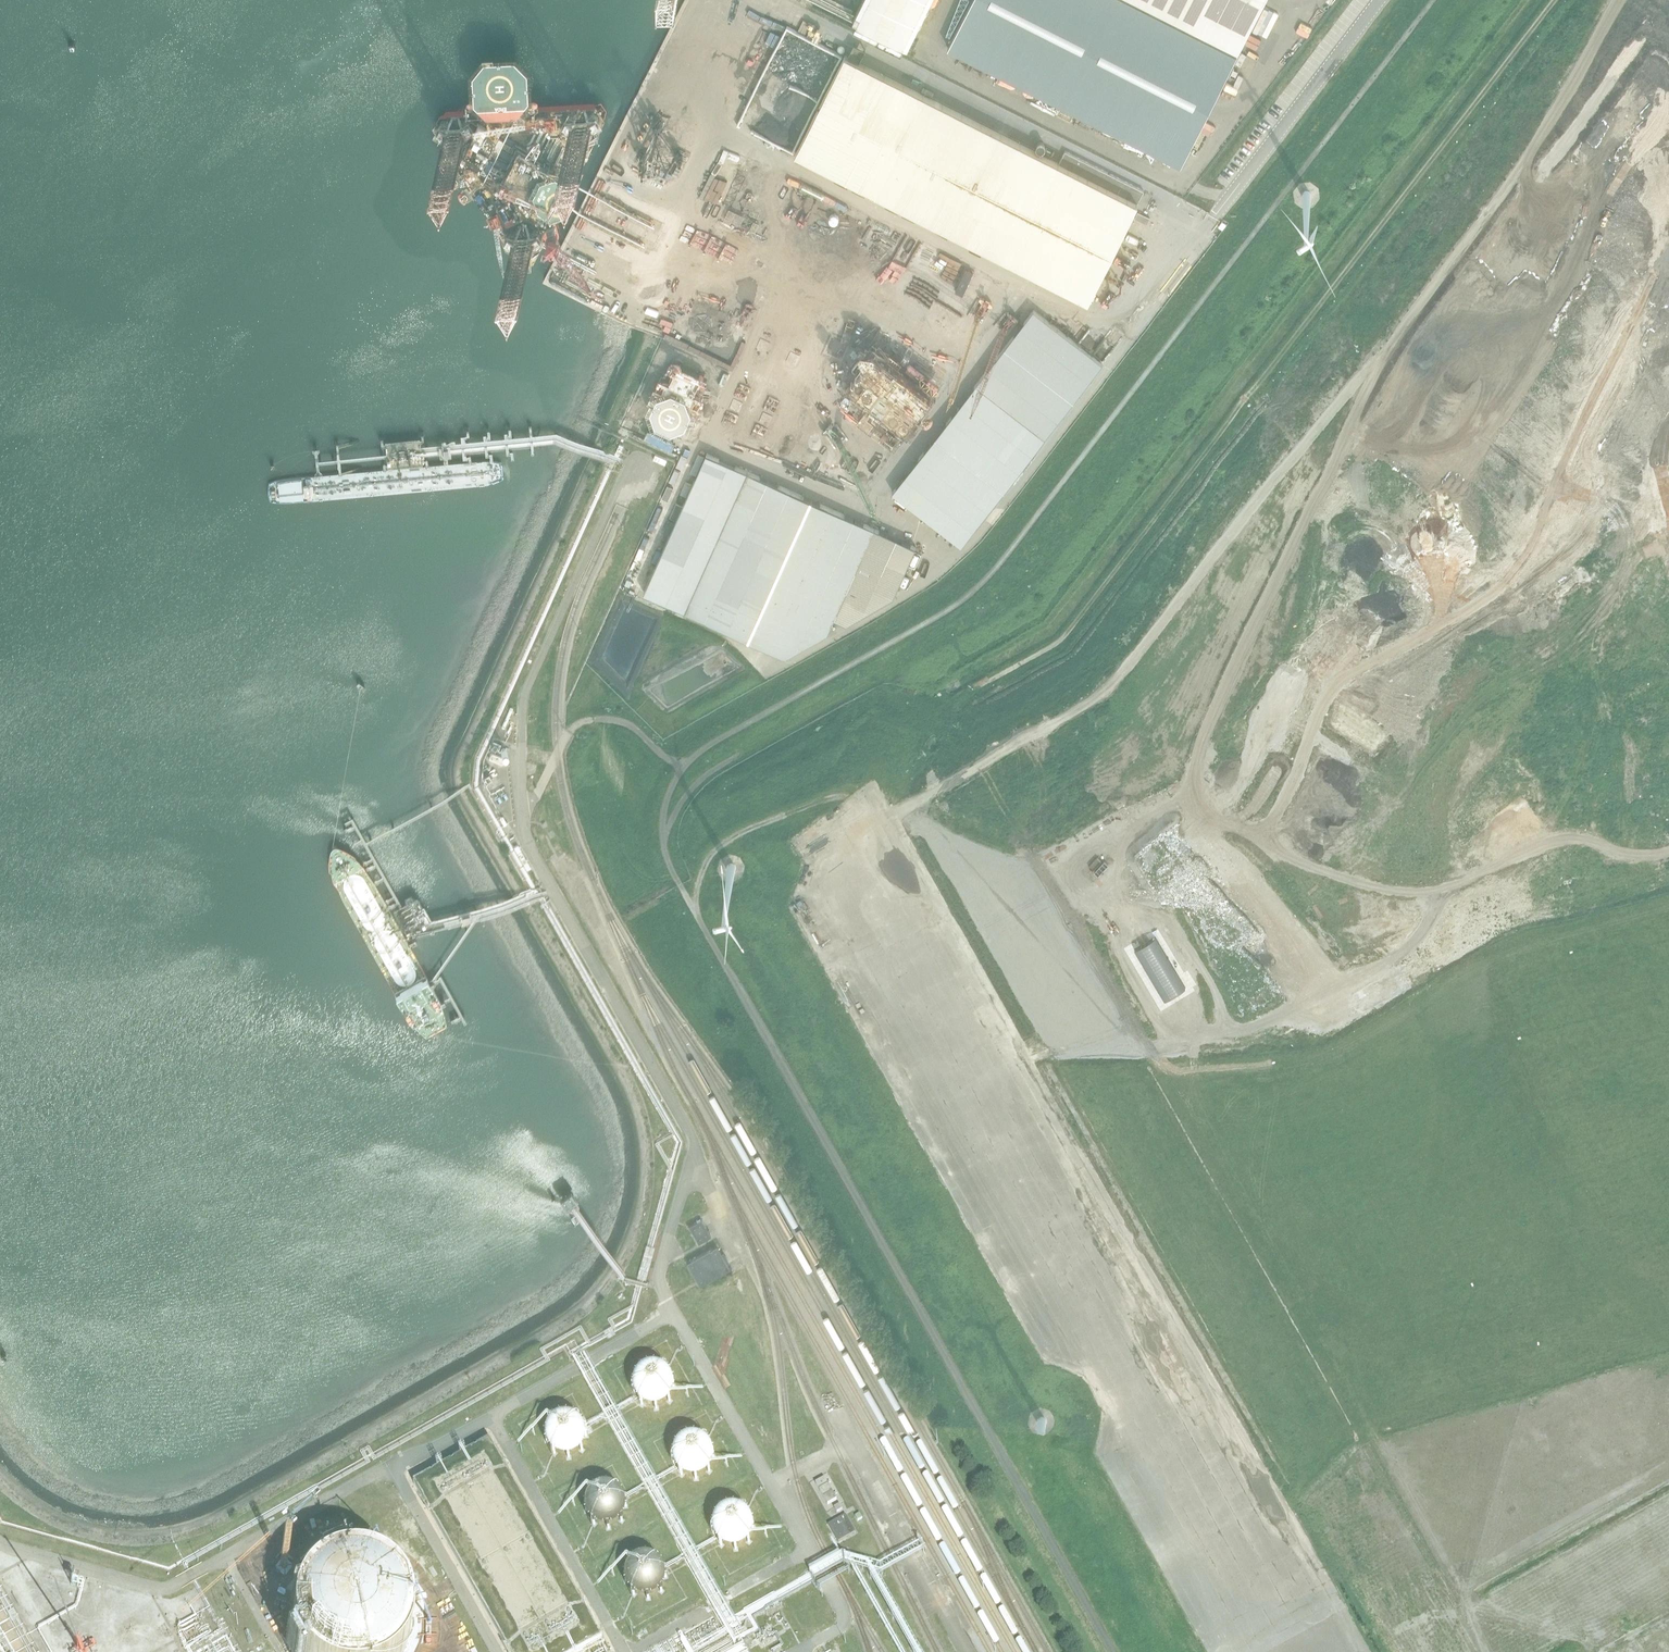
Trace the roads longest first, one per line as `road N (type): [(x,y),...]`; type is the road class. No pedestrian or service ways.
road 1 (track): [(1596,0),(1252,492),(1131,841),(1105,883),(1105,912),(1125,926),(1164,922),(1202,891),(1208,872),(1180,832)]
road 2 (unclassified): [(679,883),(663,823),(679,772),(711,744),(991,579),(1432,0)]
road 3 (track): [(1668,310),(1652,316),(1596,382),(1503,513),(1468,503),(1345,424),(1505,219),(1572,268)]
road 4 (track): [(1105,883),(1085,916),(1117,974),(1169,1024),(1224,1035),(1602,862),(1668,848)]
road 5 (track): [(1237,535),(1114,691),(841,851)]
road 6 (unclassified): [(1378,0),(1214,214)]
road 7 (track): [(1572,268),(1449,491)]

